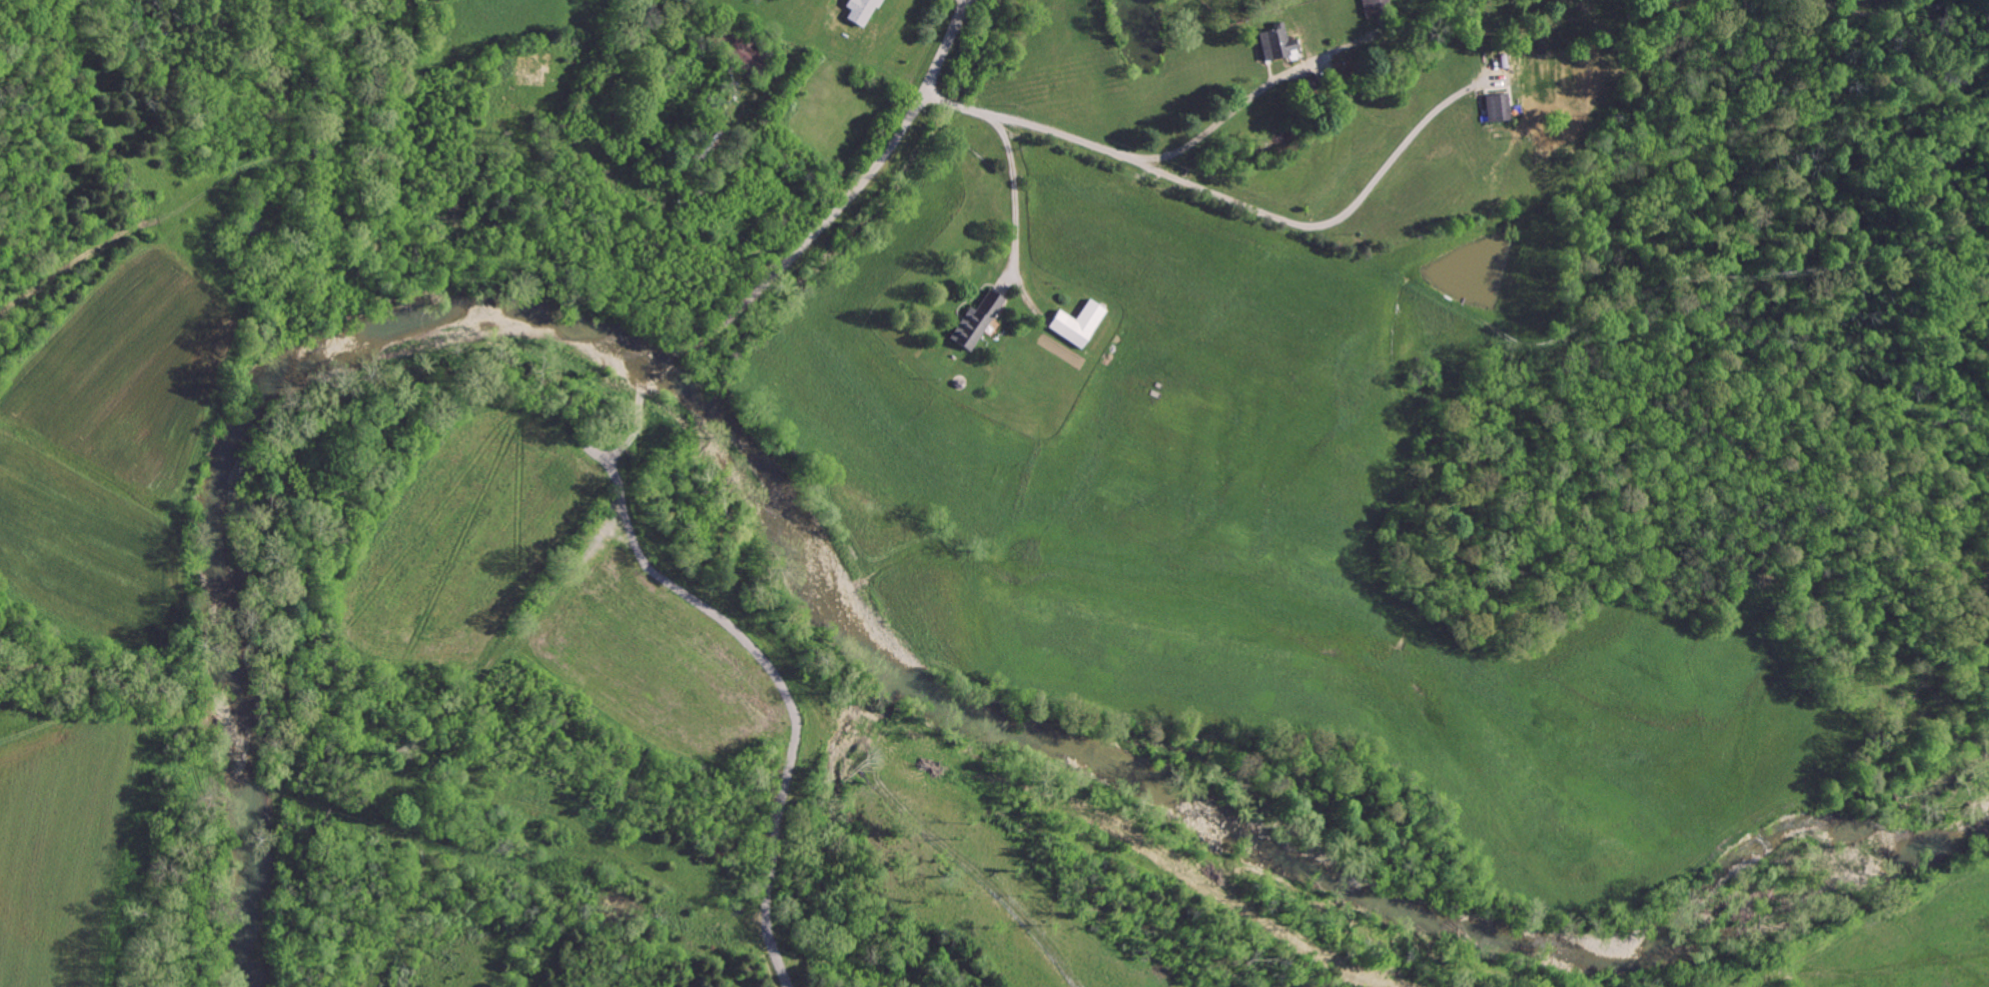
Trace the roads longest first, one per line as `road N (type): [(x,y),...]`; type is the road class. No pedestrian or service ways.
road 1 (residential): [(547,603),(637,467),(665,379),(870,177),(968,0)]

